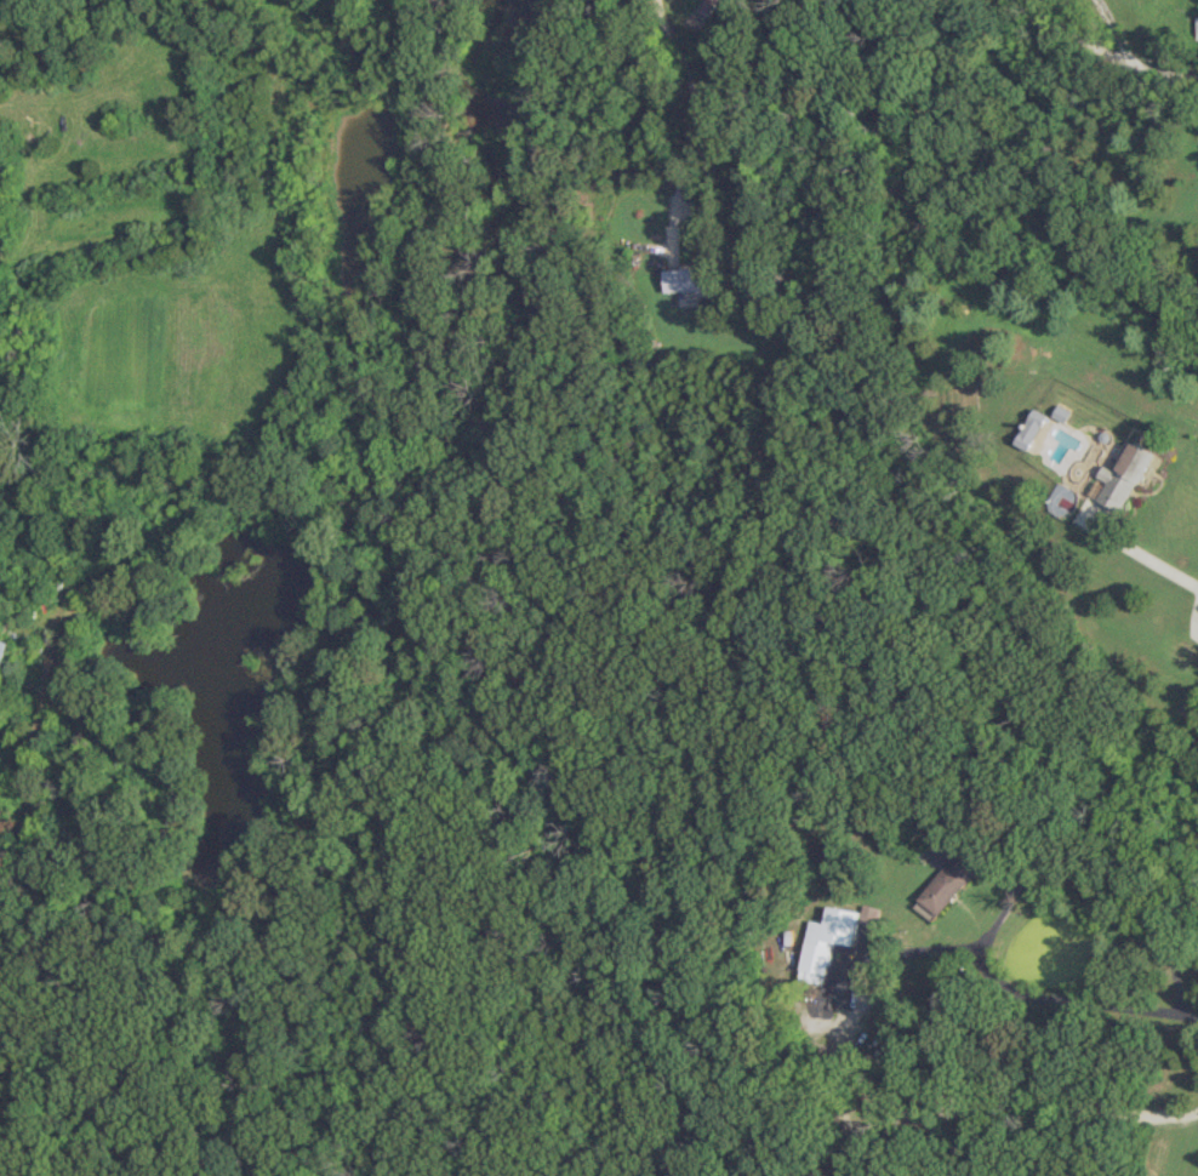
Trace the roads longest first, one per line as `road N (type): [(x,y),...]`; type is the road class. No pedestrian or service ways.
road 1 (residential): [(1197,76),(1130,62),(1053,0)]

